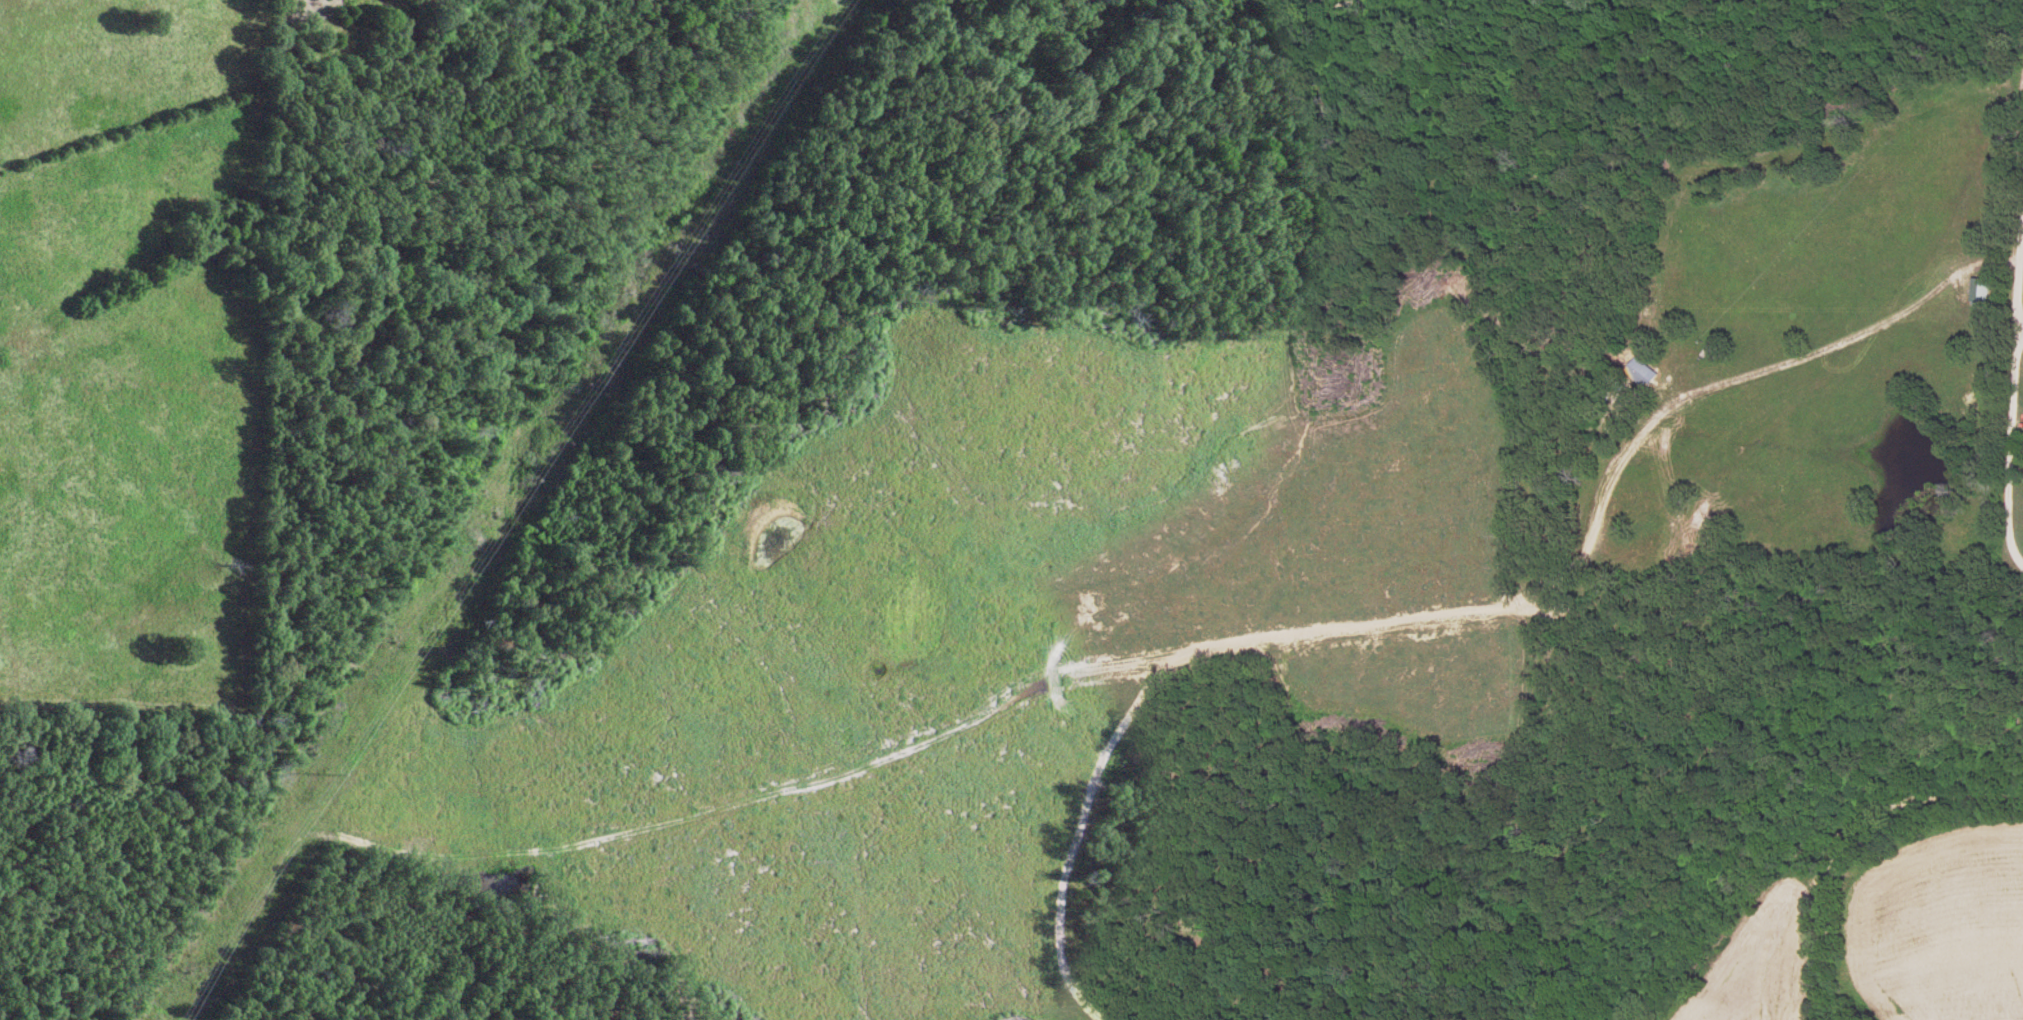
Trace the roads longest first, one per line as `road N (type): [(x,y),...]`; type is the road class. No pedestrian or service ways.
road 1 (residential): [(2022,576),(2010,542),(2022,252)]

